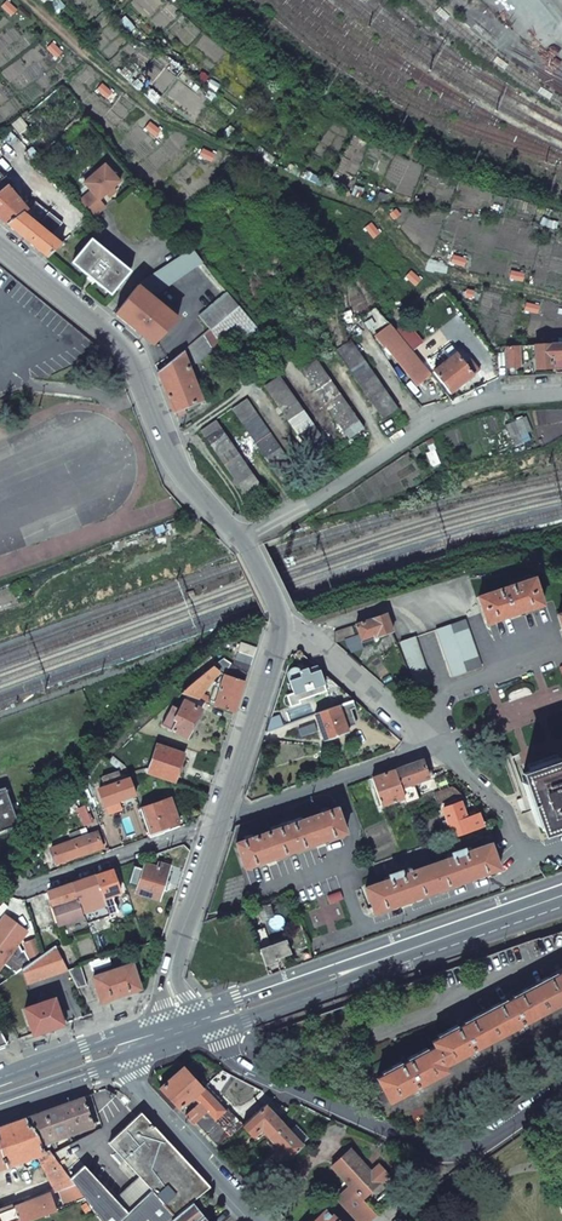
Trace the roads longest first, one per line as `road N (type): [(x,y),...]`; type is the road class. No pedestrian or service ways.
road 1 (residential): [(0,246),(127,353),(181,474),(245,538)]
road 2 (residential): [(546,853),(356,928),(316,883),(363,823),(347,778)]
road 3 (secondary): [(561,896),(212,1019)]
road 4 (residential): [(245,538),(459,408),(495,393),(561,390)]
road 5 (tertiary): [(449,1151),(421,1149),(238,1065),(212,1019)]
road 6 (residential): [(121,1048),(131,1077),(262,1220)]
road 7 (residential): [(220,823),(169,979),(183,1028)]
road 8 (residential): [(18,885),(220,823)]
road 9 (residential): [(281,622),(220,823)]
road 10 (residential): [(412,739),(439,718),(443,691),(561,654)]
road 11 (residential): [(412,739),(311,641),(281,622)]
road 12 (residential): [(546,853),(412,739)]
road 13 (residential): [(220,823),(347,778)]
road 14 (tertiary): [(561,1086),(477,1147),(449,1151)]
road 15 (secondary): [(121,1048),(0,1090)]

